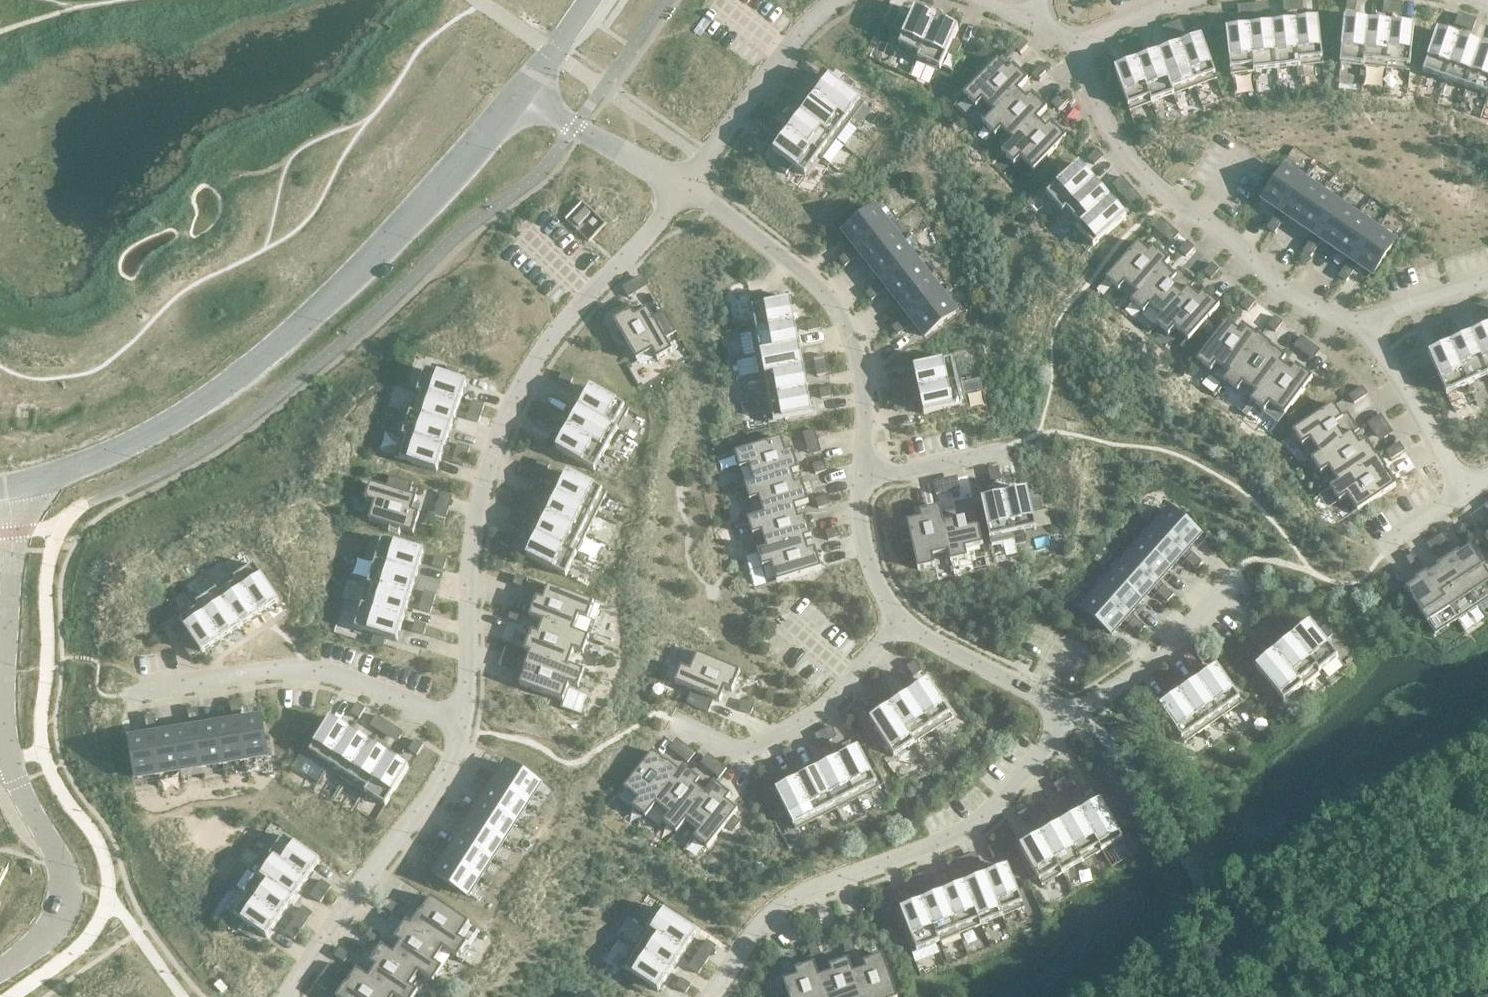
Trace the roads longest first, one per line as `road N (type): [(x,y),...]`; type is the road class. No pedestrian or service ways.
road 1 (tertiary): [(687,189),(561,323),(514,392),(469,554),(463,720)]
road 2 (residential): [(14,489),(9,760),(62,870),(62,904),(51,931),(0,971)]
road 3 (residential): [(1071,717),(1001,804),(971,826),(781,905),(712,996)]
road 4 (residential): [(1366,327),(1288,290),(1230,239),(1169,201),(1105,124),(1073,43)]
road 5 (tertiary): [(345,284),(185,415),(14,489)]
road 6 (residential): [(687,189),(817,286),(846,323),(867,400),(860,476)]
road 7 (residential): [(463,720),(289,667),(119,694)]
road 8 (tertiary): [(463,720),(438,785),(288,996)]
road 9 (residential): [(895,620),(837,693),(779,735),(746,748),(675,721)]
road 10 (residential): [(837,0),(807,25),(687,189)]
road 11 (tertiary): [(487,92),(365,246),(345,284)]
road 12 (tertiary): [(345,284),(381,262),(506,117)]
road 13 (residential): [(1236,572),(1156,656),(1071,717)]
road 14 (residential): [(895,620),(1071,717)]
road 15 (residential): [(1465,491),(1366,327)]
road 16 (residential): [(860,476),(858,528),(895,620)]
road 17 (residential): [(860,476),(1008,448)]
road 18 (residential): [(1487,278),(1366,327)]

